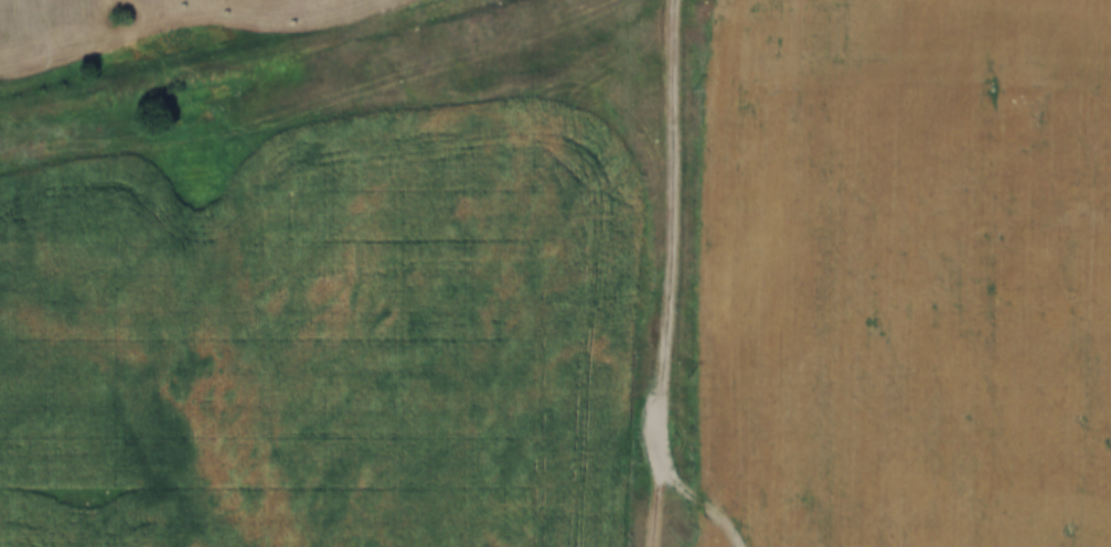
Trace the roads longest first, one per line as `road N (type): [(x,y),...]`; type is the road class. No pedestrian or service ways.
road 1 (track): [(668,546),(664,415),(681,0)]
road 2 (track): [(731,546),(664,415)]

